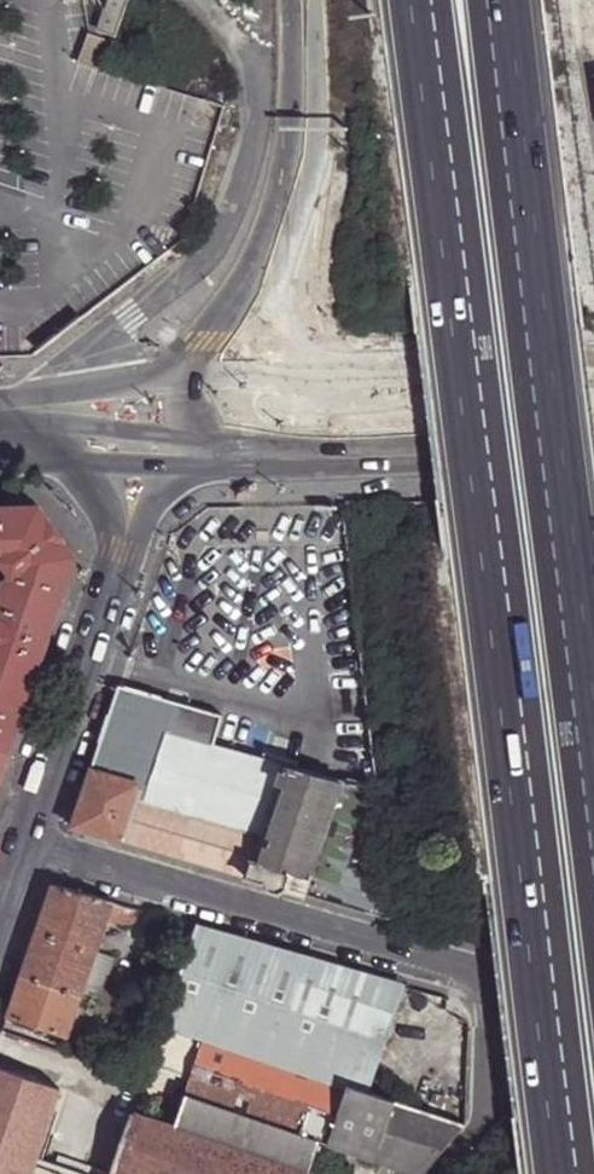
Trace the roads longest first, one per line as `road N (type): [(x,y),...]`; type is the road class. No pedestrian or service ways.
road 1 (motorway): [(414,0),(565,1173)]
road 2 (motorway): [(593,769),(497,0)]
road 3 (residential): [(482,983),(24,841)]
road 4 (tertiary): [(24,841),(125,553),(122,434)]
road 5 (motorway): [(294,0),(293,129),(271,224),(186,394)]
road 6 (primary): [(593,364),(186,394)]
road 7 (primary): [(189,433),(593,409)]
road 8 (residential): [(482,983),(482,1115),(437,1173)]
road 9 (primary): [(0,440),(122,434)]

